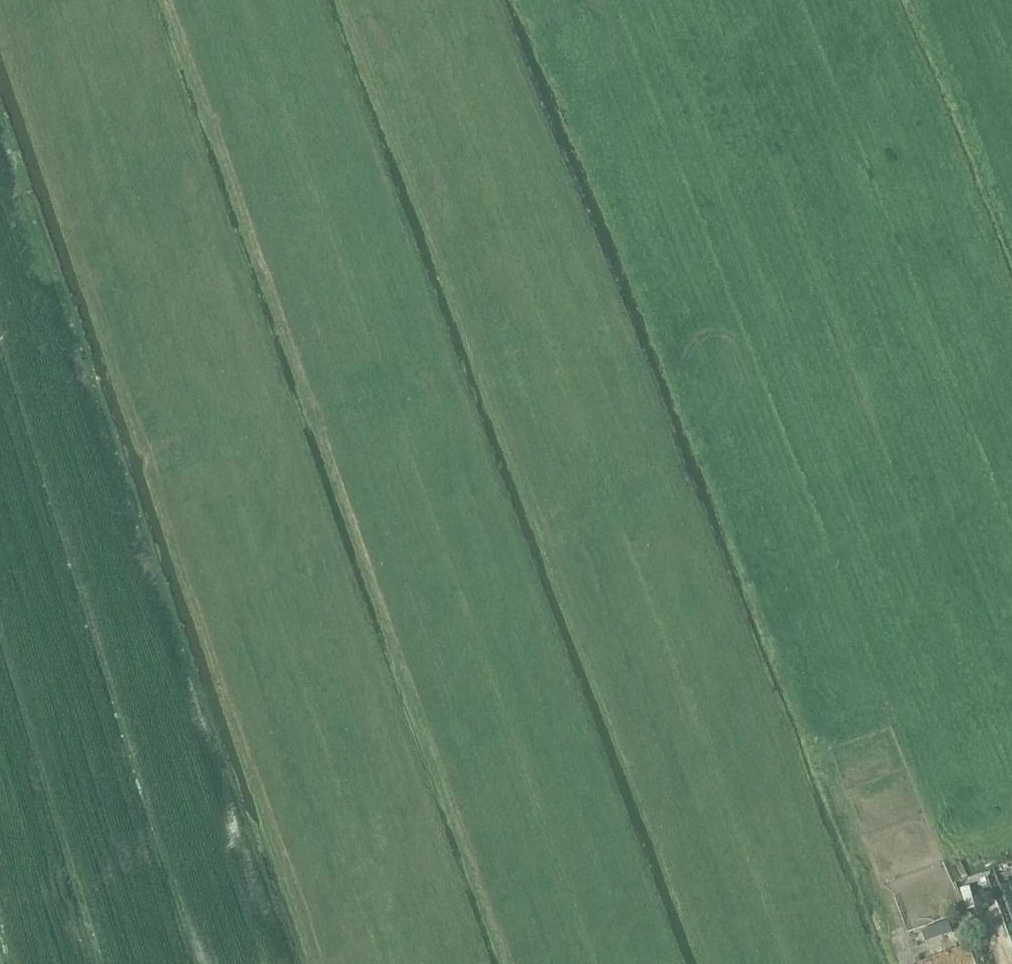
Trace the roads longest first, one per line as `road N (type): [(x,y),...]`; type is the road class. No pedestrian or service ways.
road 1 (track): [(74,709),(239,963)]

